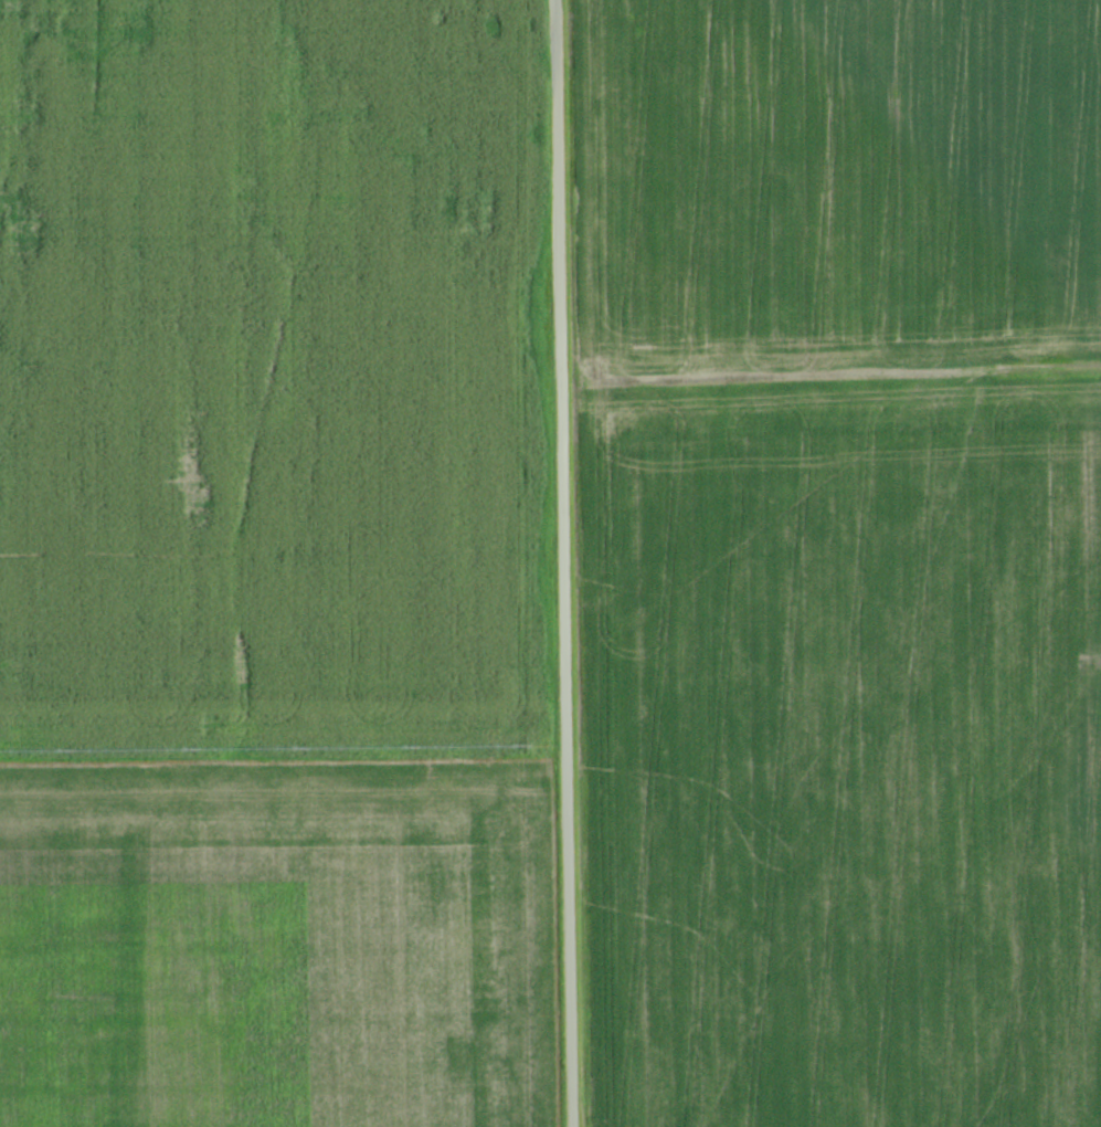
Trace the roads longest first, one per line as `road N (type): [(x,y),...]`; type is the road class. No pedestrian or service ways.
road 1 (residential): [(574,1126),(557,0)]

